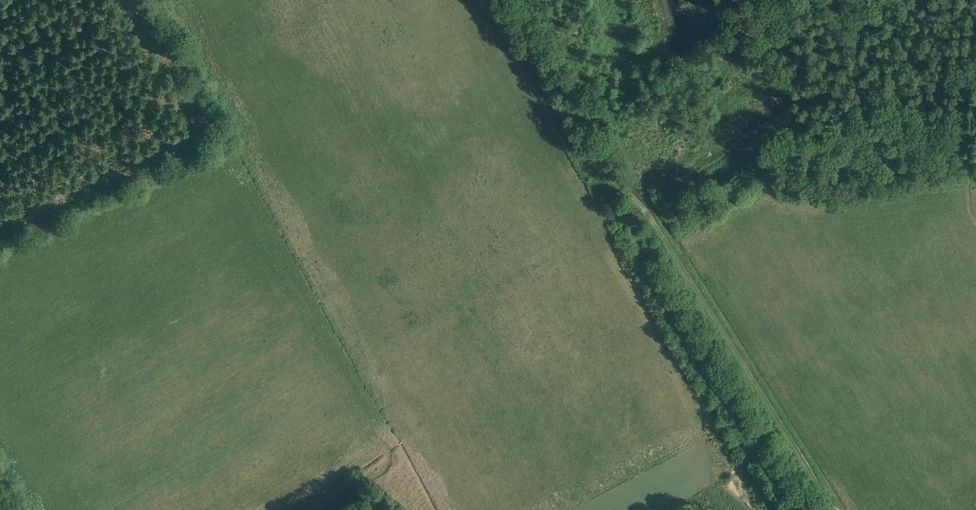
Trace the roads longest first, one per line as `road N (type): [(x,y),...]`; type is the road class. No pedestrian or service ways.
road 1 (track): [(836,509),(646,212),(574,140),(500,0)]

